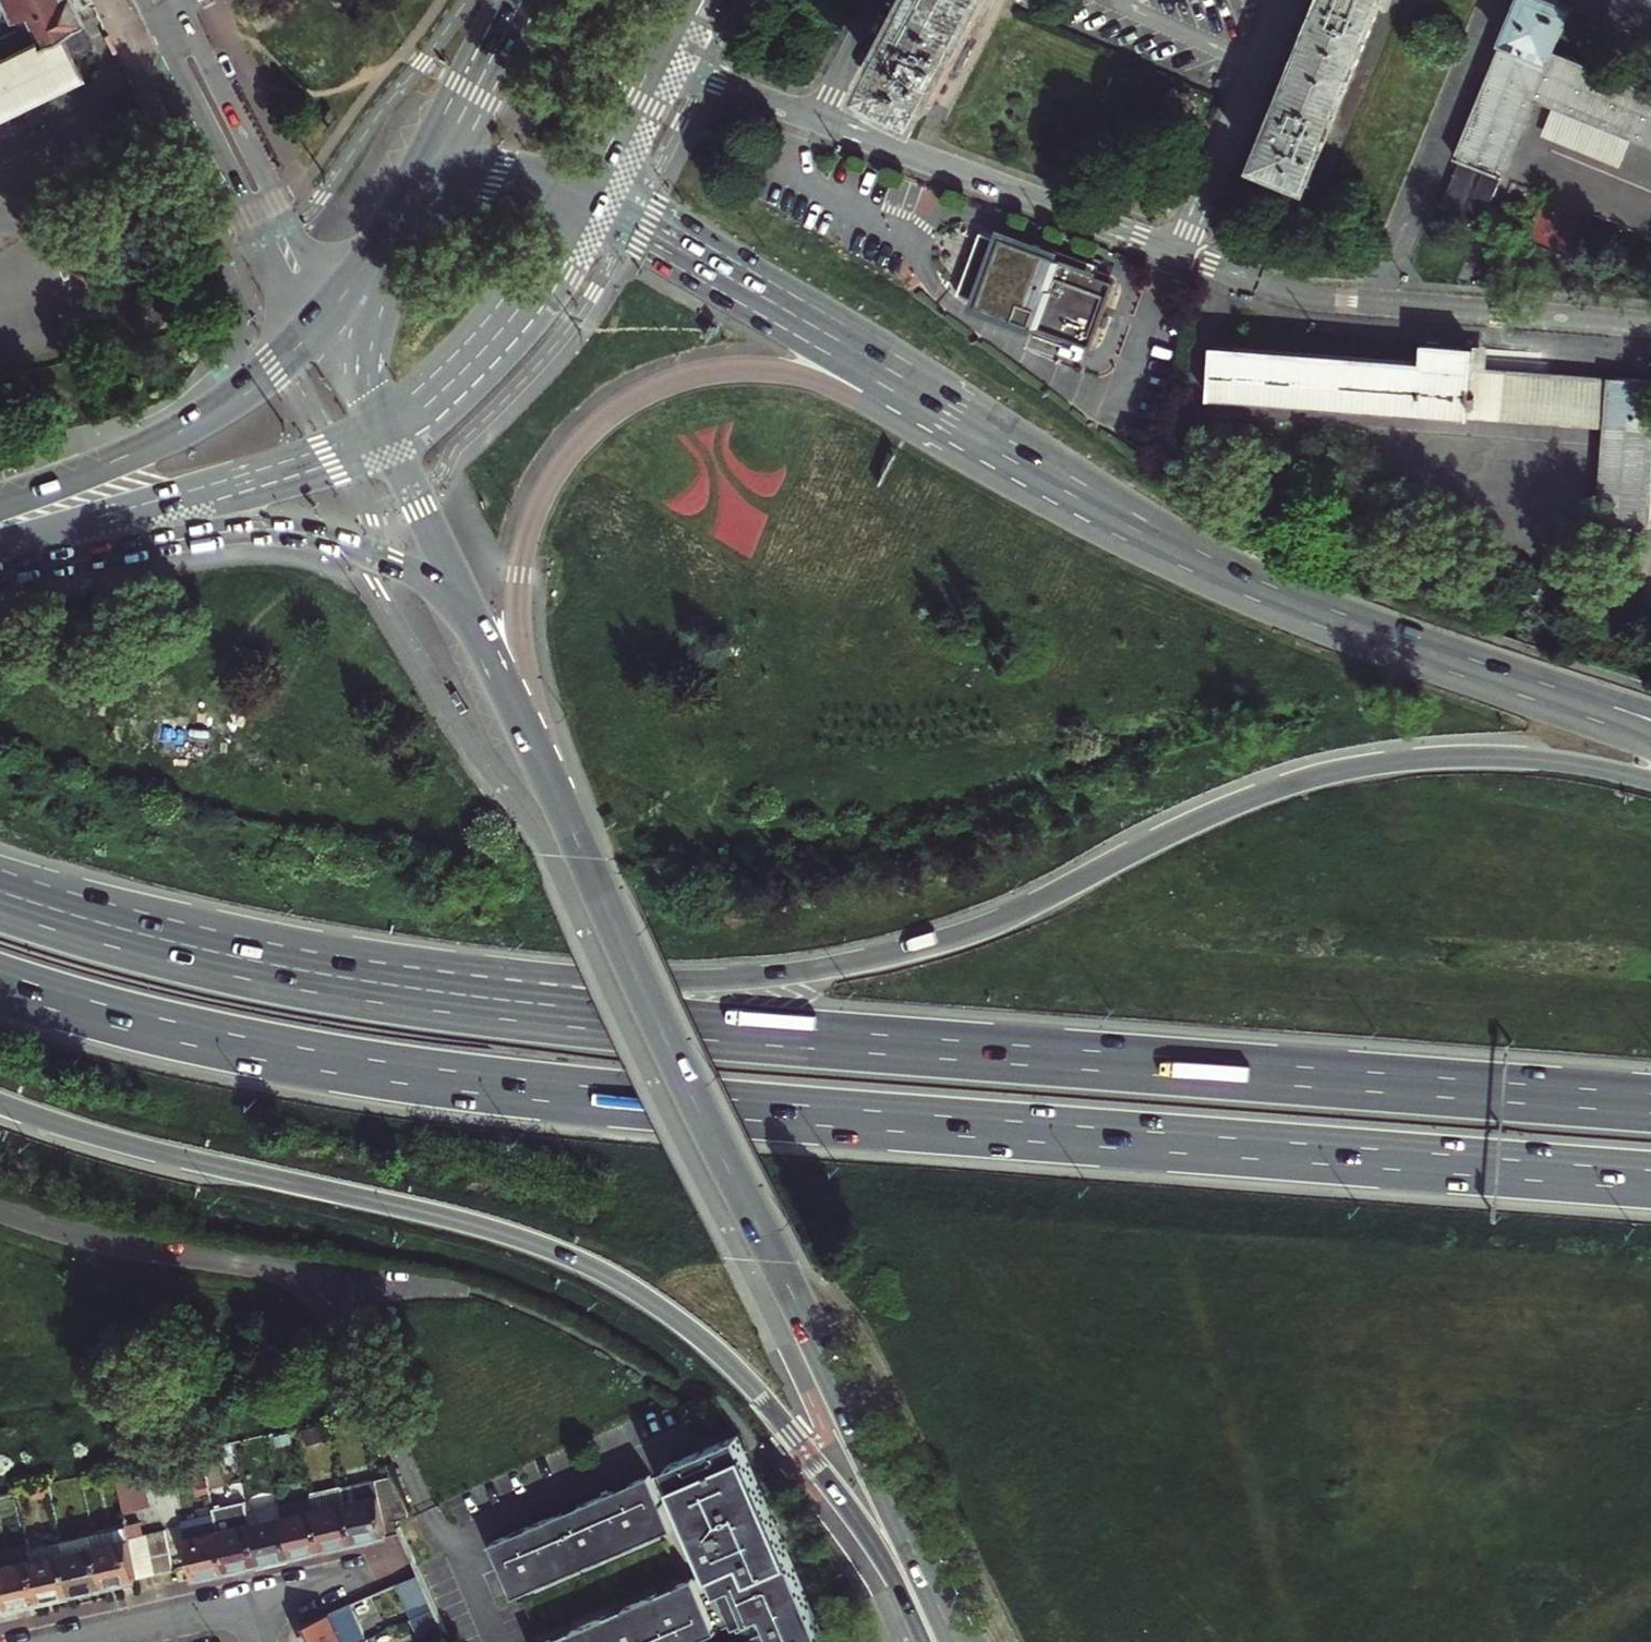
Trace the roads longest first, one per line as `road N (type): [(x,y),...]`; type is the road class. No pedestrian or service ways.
road 1 (motorway): [(0,984),(297,1058),(520,1090),(1650,1181)]
road 2 (motorway): [(1650,781),(1489,756),(1328,774),(1211,815),(951,939),(749,980),(491,980),(149,947)]
road 3 (motorway): [(1650,1104),(547,1015),(381,993),(149,947)]
road 4 (secondary): [(457,589),(958,1641)]
road 5 (motorway): [(0,1107),(167,1158),(486,1233),(629,1292),(713,1351),(754,1395),(881,1552),(923,1641)]
road 6 (secondary): [(1482,673),(1223,570),(1095,501),(593,199)]
road 7 (residential): [(0,1210),(89,1238),(319,1282),(337,1304),(423,1501)]
road 8 (residential): [(1650,327),(1299,295),(1179,253)]
road 9 (secondary): [(0,568),(195,535),(281,532),(367,552),(457,589)]
road 10 (secondary): [(0,552),(382,431)]
road 11 (residential): [(814,119),(1179,253)]
road 12 (secondary): [(329,317),(273,373),(198,425),(0,504)]
road 13 (residential): [(165,6),(279,236),(329,317)]
road 14 (secondary): [(382,431),(413,415),(495,341),(593,199)]
road 15 (residential): [(1179,253),(1286,0)]
road 16 (secondary): [(522,0),(427,180)]
road 17 (residential): [(46,1641),(244,1596)]
road 18 (secondary): [(1650,740),(1482,673)]
road 19 (secondary): [(382,431),(457,589)]
road 20 (motorway): [(1650,713),(1482,673)]
road 21 (secondary): [(593,199),(499,168),(427,180)]
road 22 (secondary): [(427,180),(329,317)]
road 23 (residential): [(244,1596),(403,1559)]
road 24 (residential): [(661,63),(814,119)]
road 25 (motorway): [(149,947),(0,903)]
road 26 (secondary): [(593,199),(661,63)]
road 27 (residential): [(814,119),(878,0)]
road 28 (secondary): [(329,317),(382,431)]

